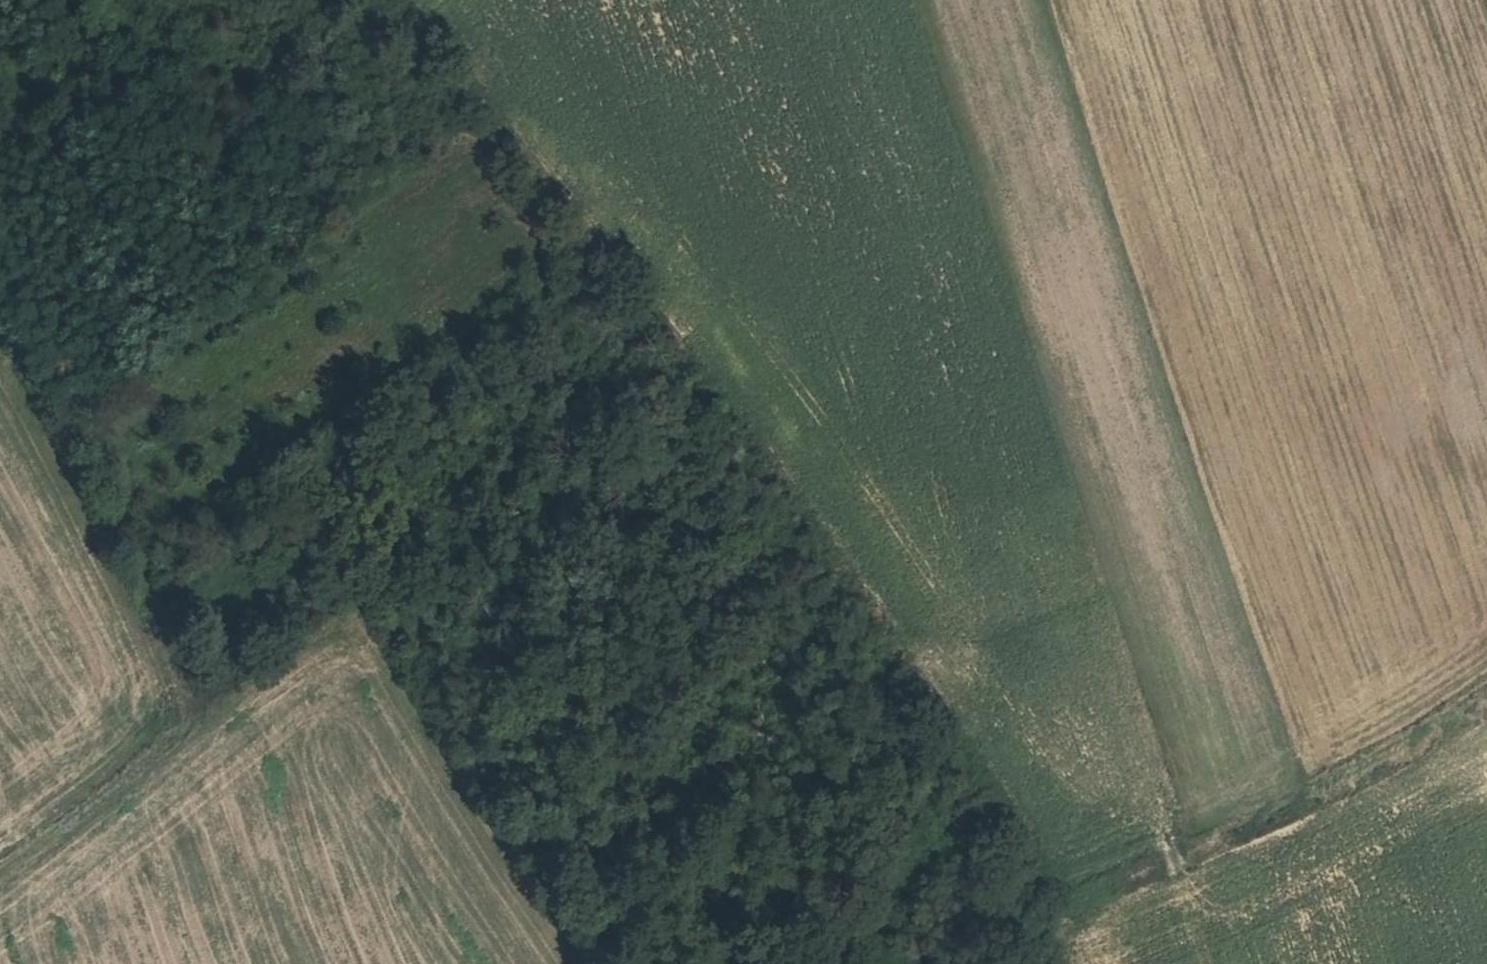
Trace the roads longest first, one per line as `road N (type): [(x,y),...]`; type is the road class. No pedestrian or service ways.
road 1 (track): [(0,878),(179,718)]

